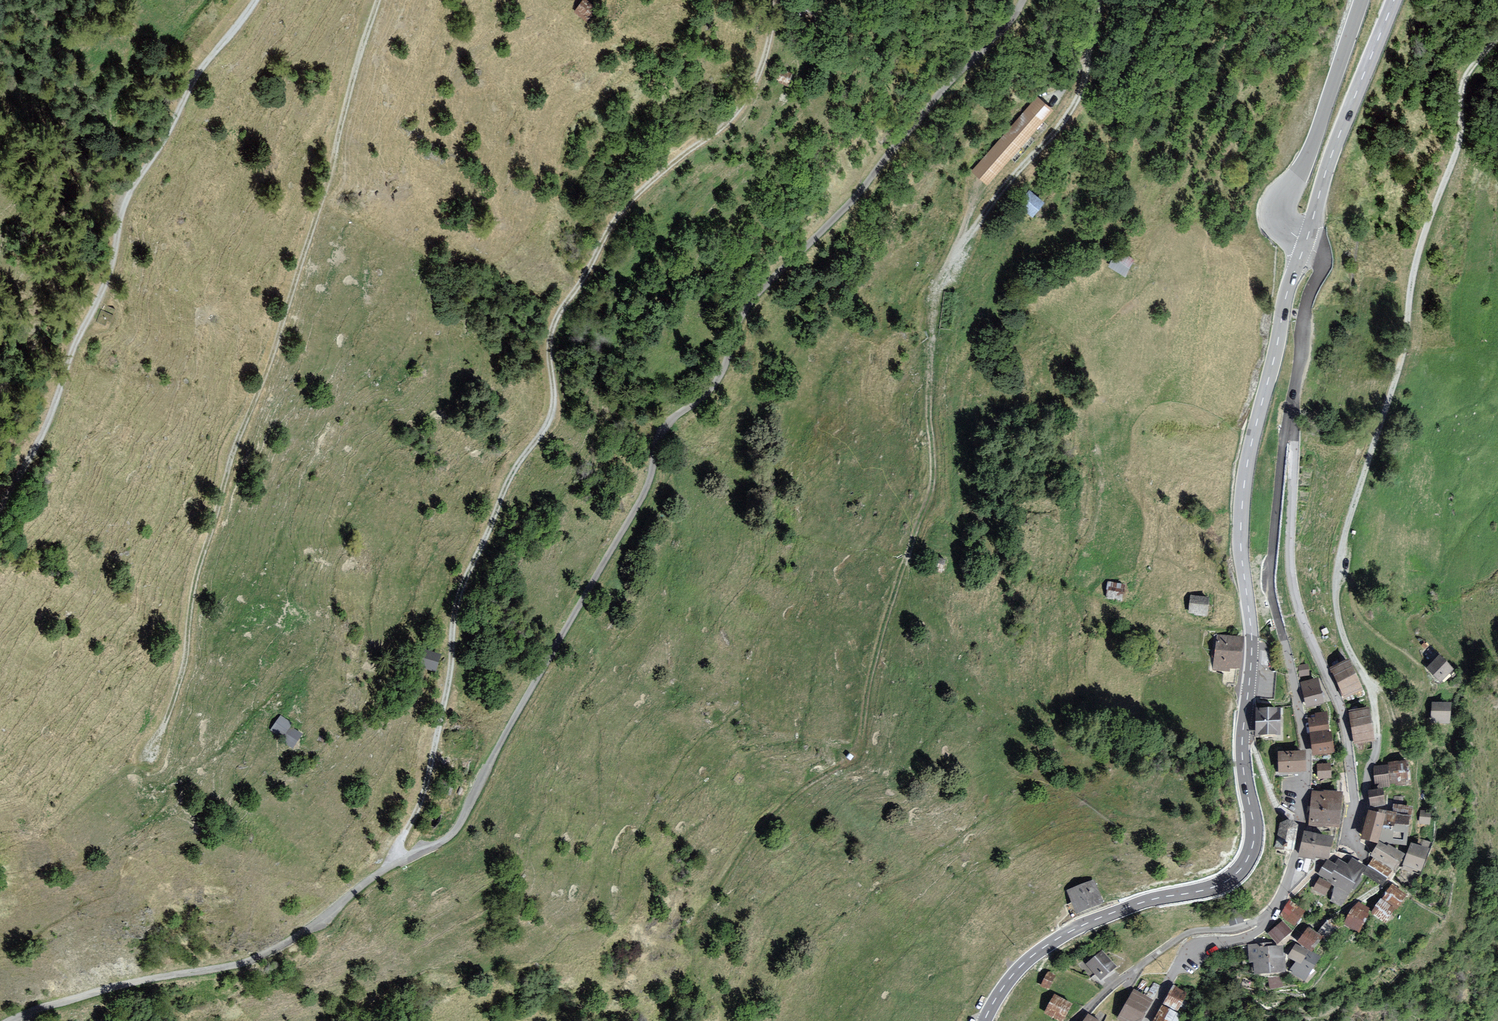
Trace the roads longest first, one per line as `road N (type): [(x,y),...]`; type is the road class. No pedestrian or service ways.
road 1 (unclassified): [(395,864),(457,829),(642,502),(664,429),(716,389),(744,312),(864,197),(902,142),(1009,32),(1026,0)]
road 2 (track): [(1104,0),(1081,99),(938,287),(930,314),(930,490),(875,661),(858,754),(797,792),(715,890)]
road 3 (unclassified): [(395,864),(428,781),(461,592),(506,486),(552,417),(557,319),(625,208),(738,113),(764,59),(776,0)]
road 4 (tertiary): [(984,1020),(1001,988),(1047,945),(1142,902),(1214,887),(1250,854),(1243,746),(1252,639),(1242,503),(1286,298),(1305,243)]
road 5 (track): [(1497,40),(1462,93),(1460,144),(1421,253),(1400,368),(1338,564),(1337,624),(1376,709),(1377,744),(1353,820)]
road 6 (track): [(150,761),(189,665),(196,583),(334,181),(381,0)]
road 7 (track): [(258,0),(200,72),(130,195),(113,268),(49,418),(0,507)]
road 8 (unclassified): [(1288,415),(1271,585),(1303,727),(1307,786),(1294,859),(1269,922)]
road 9 (unclassified): [(13,1020),(102,991),(265,957),(395,864)]
road 10 (unclassified): [(1288,415),(1295,438),(1291,571),(1309,636),(1352,728),(1353,820)]
road 11 (unclassified): [(1305,243),(1282,223),(1278,204),(1308,156),(1361,0)]
road 12 (tertiary): [(1305,243),(1394,0)]
road 13 (residential): [(1269,922),(1192,933),(1076,1020)]
road 14 (unclassified): [(1305,243),(1321,267),(1307,301),(1288,415)]
road 15 (unclassified): [(1269,922),(1241,939),(1191,947),(1147,1020)]

